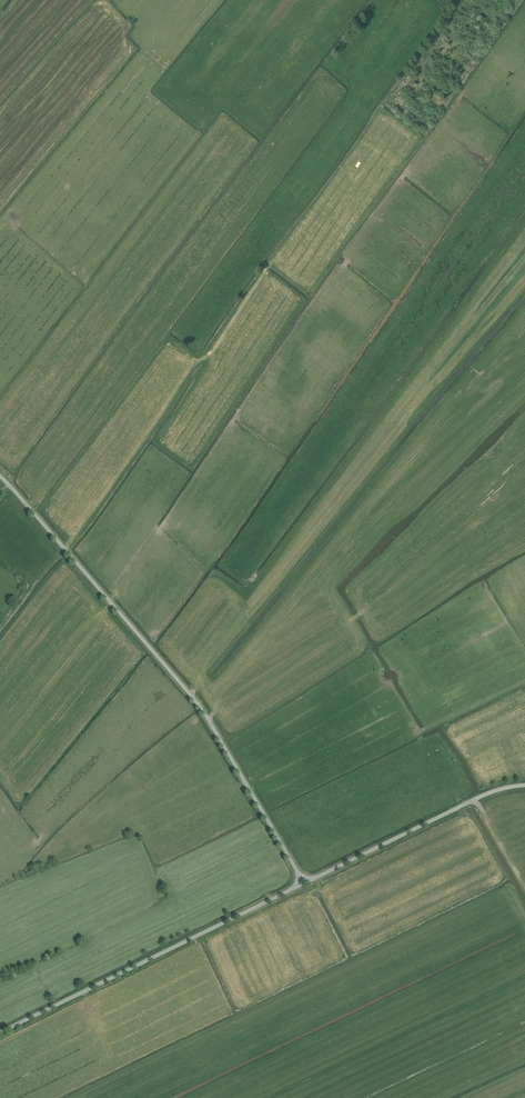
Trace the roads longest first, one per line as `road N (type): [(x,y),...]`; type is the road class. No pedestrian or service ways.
road 1 (unclassified): [(304,883),(195,700),(0,472)]
road 2 (unclassified): [(0,1033),(304,883)]
road 3 (unclassified): [(304,883),(426,821),(524,784)]

